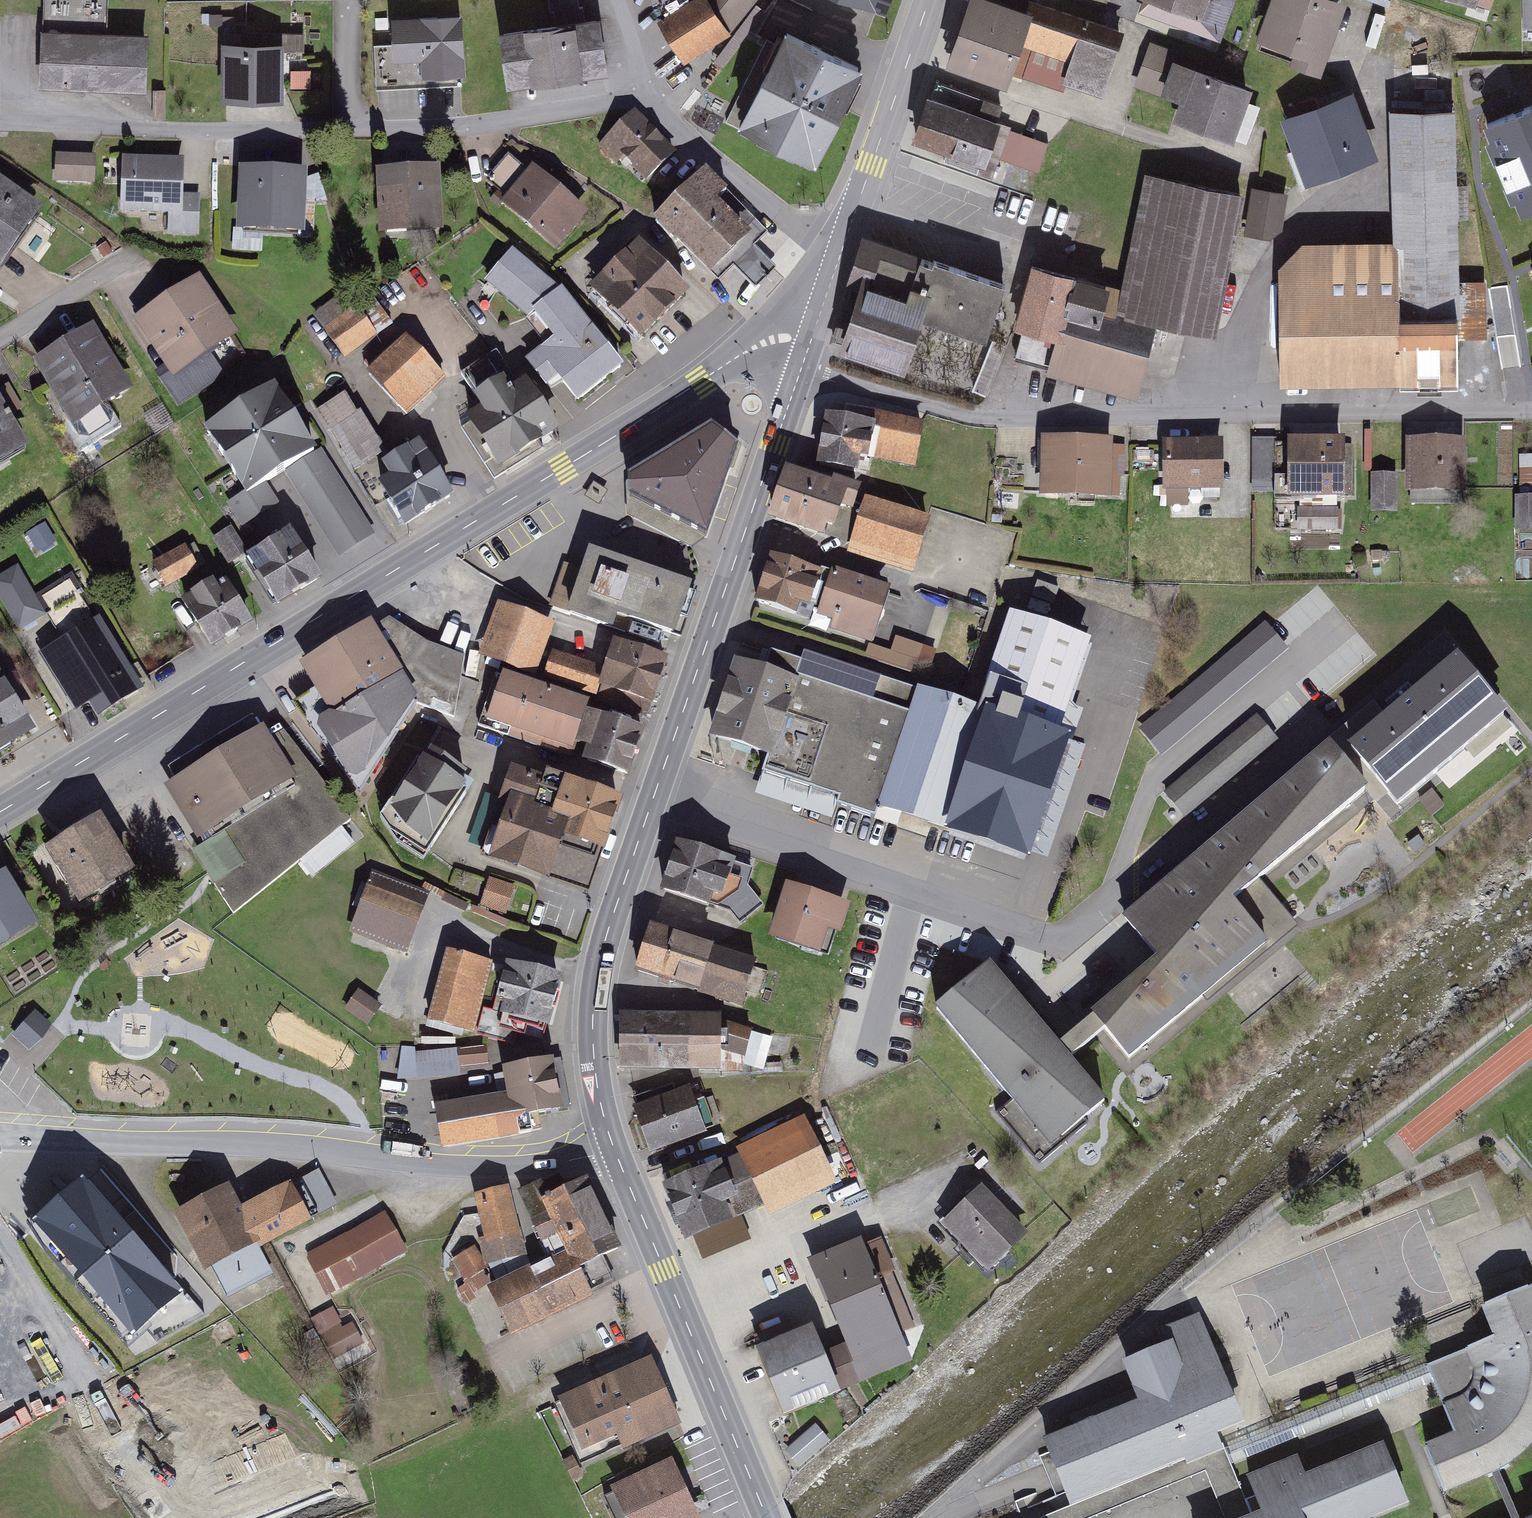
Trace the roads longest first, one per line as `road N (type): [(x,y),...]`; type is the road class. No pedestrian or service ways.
road 1 (secondary): [(0,812),(742,355),(774,339),(812,334)]
road 2 (secondary): [(615,1152),(593,1046),(596,972),(799,371)]
road 3 (residential): [(799,371),(981,418),(1531,408)]
road 4 (residential): [(644,100),(453,128),(0,121)]
road 5 (residential): [(0,1140),(288,1145),(476,1167),(615,1152)]
road 6 (secondary): [(767,1517),(615,1152)]
road 7 (secondary): [(840,257),(930,0)]
road 8 (residential): [(840,257),(644,100)]
road 9 (residential): [(0,341),(141,254)]

